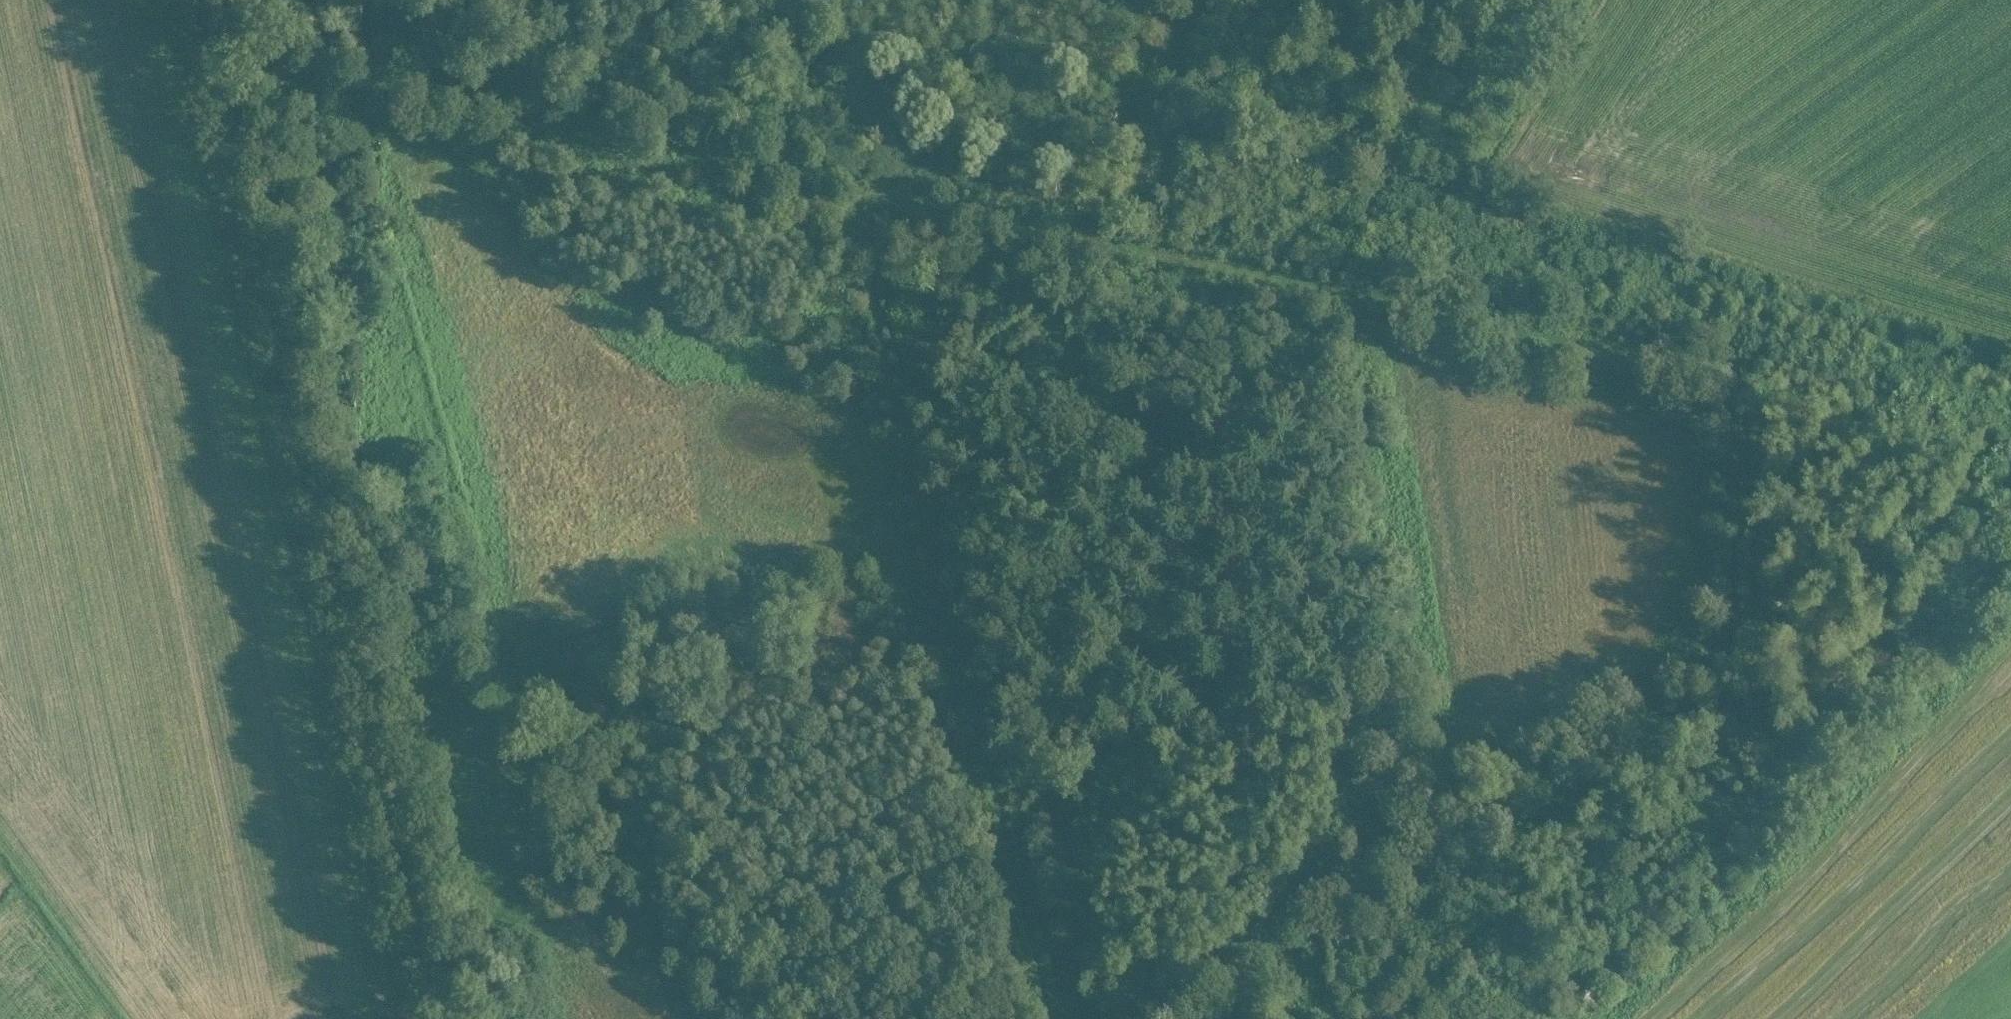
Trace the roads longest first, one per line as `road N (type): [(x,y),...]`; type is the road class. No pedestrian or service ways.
road 1 (track): [(1195,1018),(1402,878),(1676,657),(1693,619),(1701,393),(1690,364),(1126,250)]
road 2 (track): [(1047,1018),(857,192)]
road 3 (track): [(857,192),(212,64)]
road 4 (track): [(1402,878),(1357,301)]
road 5 (track): [(1126,250),(857,192)]
road 6 (track): [(1126,250),(1176,0)]

